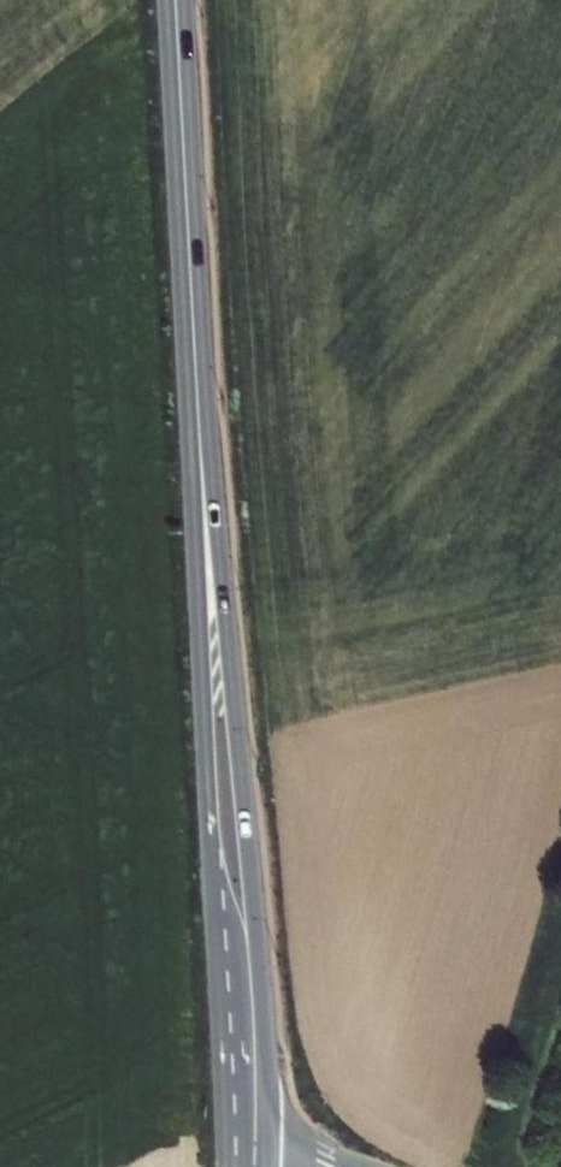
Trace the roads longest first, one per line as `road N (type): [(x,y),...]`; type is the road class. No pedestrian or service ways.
road 1 (tertiary): [(267,1151),(240,753),(197,381)]
road 2 (tertiary): [(197,381),(202,677),(227,1143)]
road 3 (tertiary): [(197,381),(176,0)]

